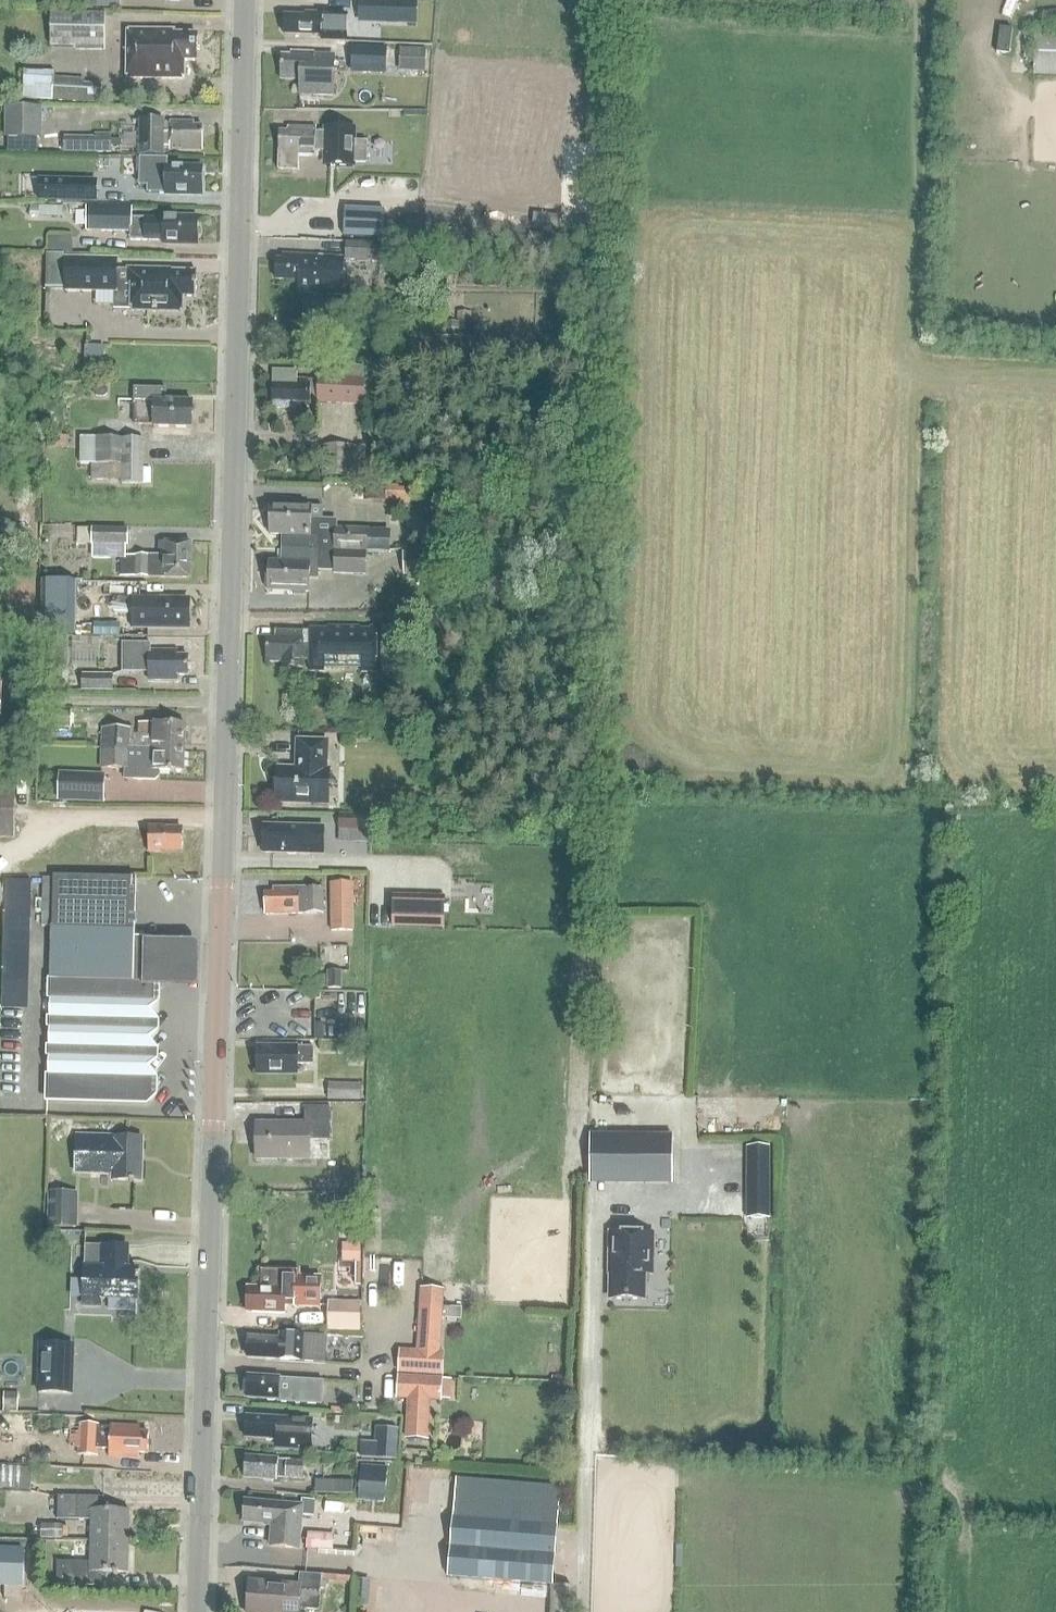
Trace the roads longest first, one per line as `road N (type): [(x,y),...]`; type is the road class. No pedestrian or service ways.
road 1 (tertiary): [(200,1611),(246,0)]

